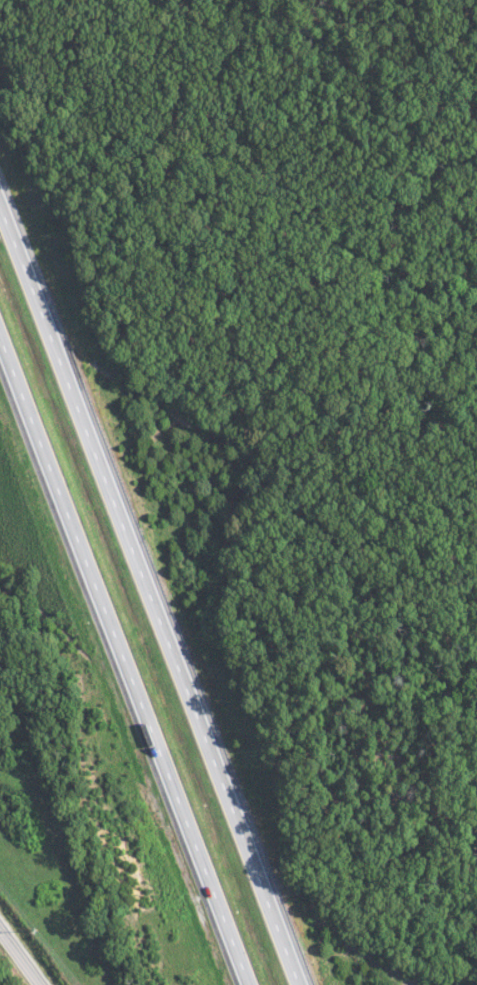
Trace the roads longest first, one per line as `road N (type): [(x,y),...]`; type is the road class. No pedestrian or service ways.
road 1 (trunk): [(295,984),(0,220)]
road 2 (trunk): [(0,345),(247,984)]

